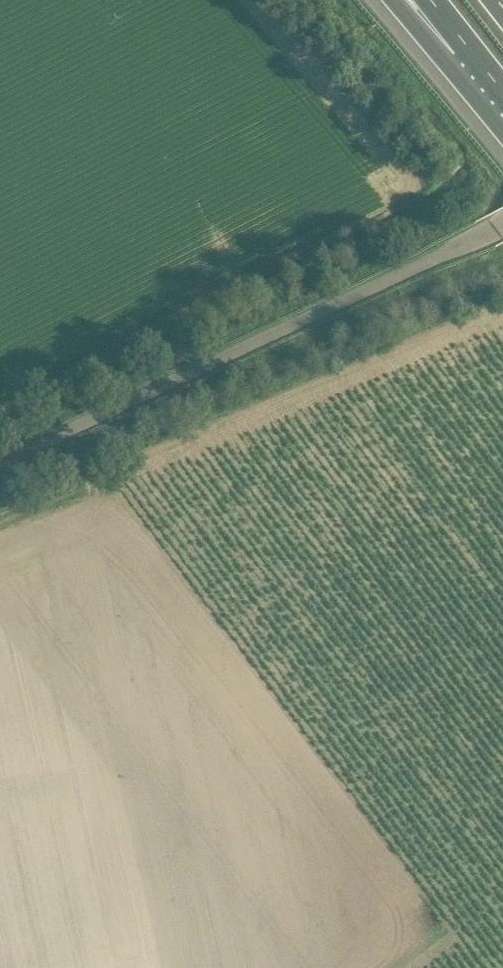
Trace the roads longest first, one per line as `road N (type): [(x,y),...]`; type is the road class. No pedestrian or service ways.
road 1 (unclassified): [(0,463),(502,227)]

